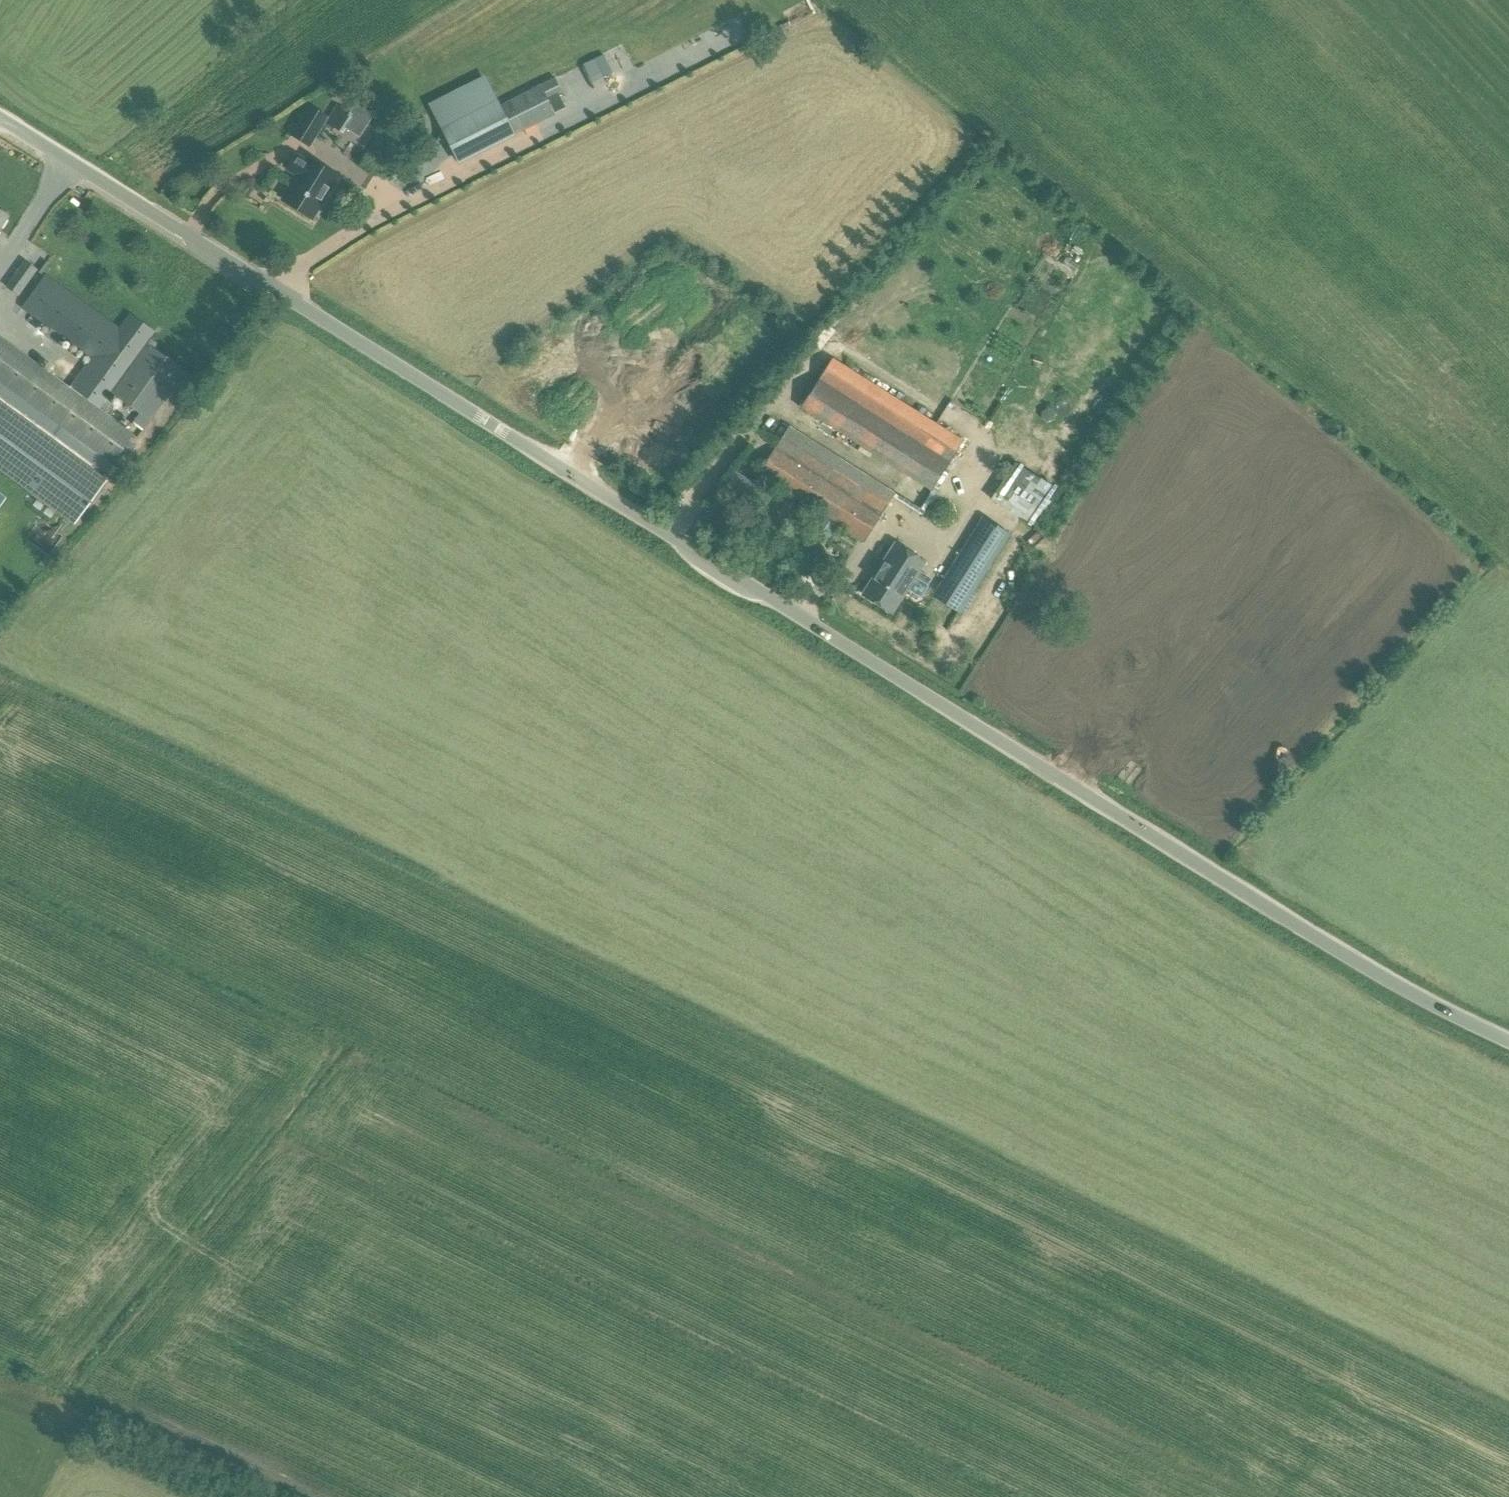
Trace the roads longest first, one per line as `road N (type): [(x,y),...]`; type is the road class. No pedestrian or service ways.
road 1 (unclassified): [(1508,1040),(1312,936),(0,119)]

